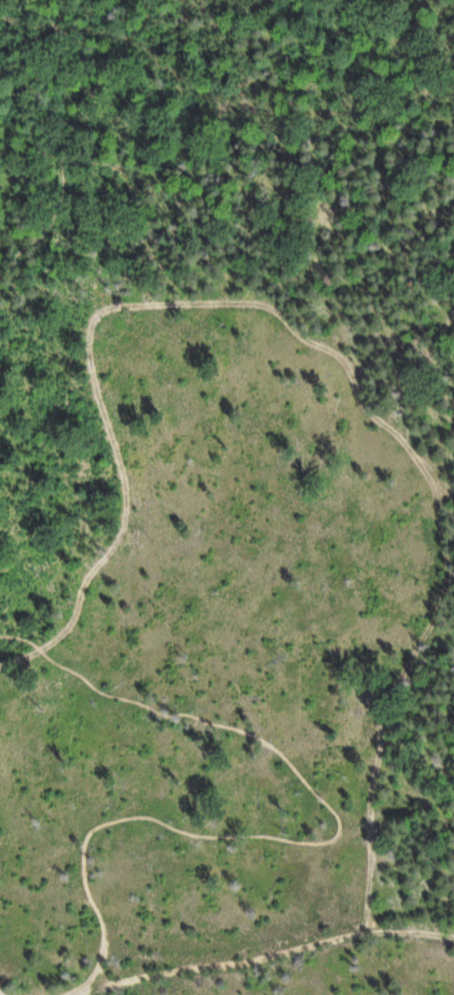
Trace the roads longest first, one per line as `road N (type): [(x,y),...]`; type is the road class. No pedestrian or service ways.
road 1 (track): [(82,994),(357,935),(453,935)]

